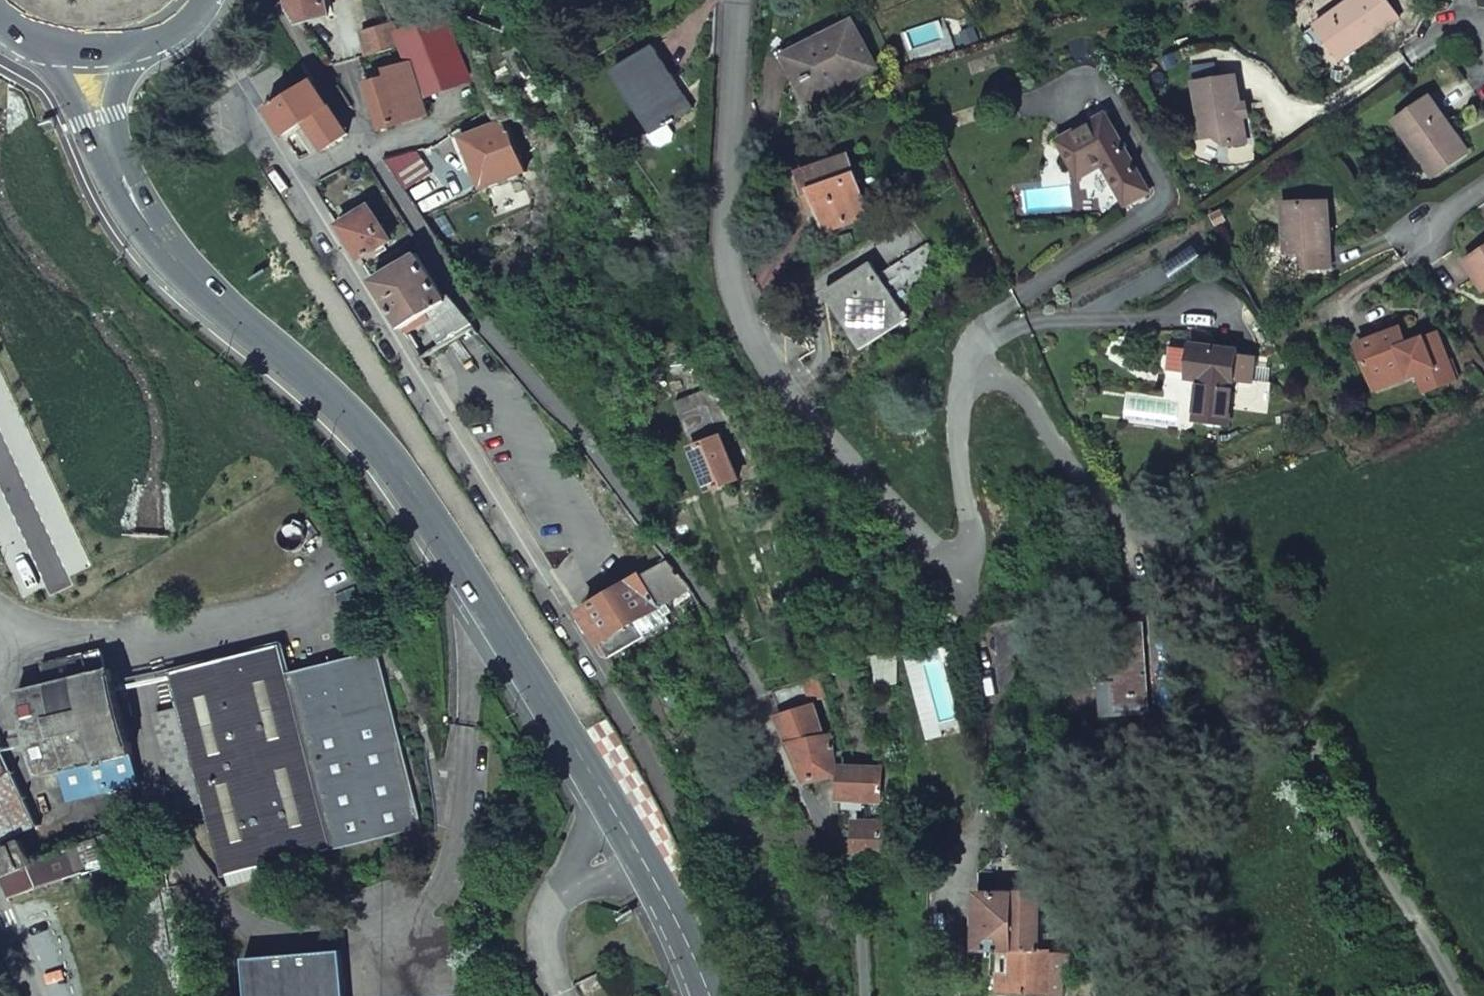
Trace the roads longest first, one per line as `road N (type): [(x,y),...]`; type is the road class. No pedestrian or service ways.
road 1 (unclassified): [(1461,995),(1230,590),(1192,554),(1155,543),(1122,521),(1060,451),(1031,395),(1011,375),(983,369),(965,387),(958,454),(969,525),(964,567),(939,554),(793,415)]
road 2 (residential): [(278,0),(466,298),(693,571),(759,685),(797,779),(840,836),(863,995)]
road 3 (primary): [(134,204),(202,287),(363,424),(406,477),(554,707),(714,995)]
road 4 (residential): [(793,415),(742,332),(716,254),(738,0)]
road 5 (residential): [(525,0),(519,34),(527,51),(673,270)]
road 6 (primary): [(45,57),(98,159),(134,204)]
road 7 (primary): [(134,204),(110,113),(135,58)]

